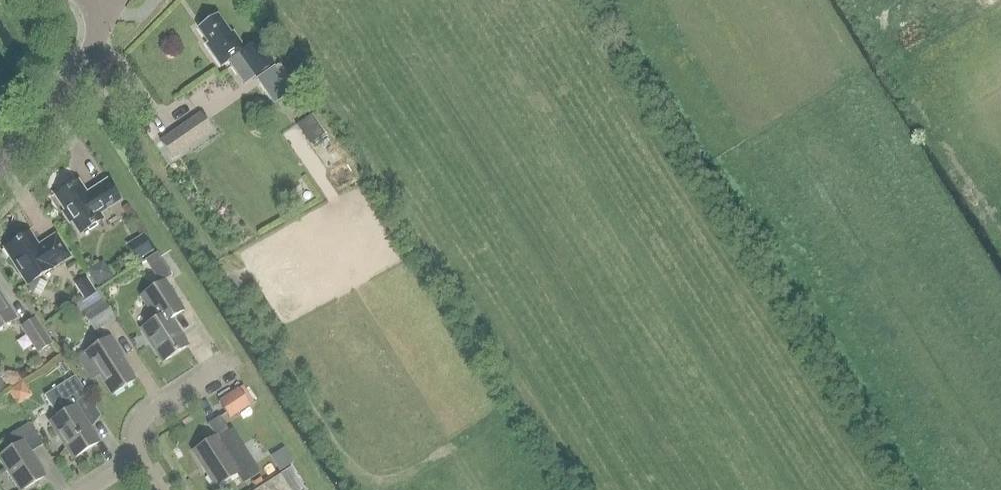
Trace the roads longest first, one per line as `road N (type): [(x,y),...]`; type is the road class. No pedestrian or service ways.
road 1 (tertiary): [(0,159),(70,89),(110,10)]
road 2 (residential): [(133,455),(134,433),(148,408),(222,364)]

